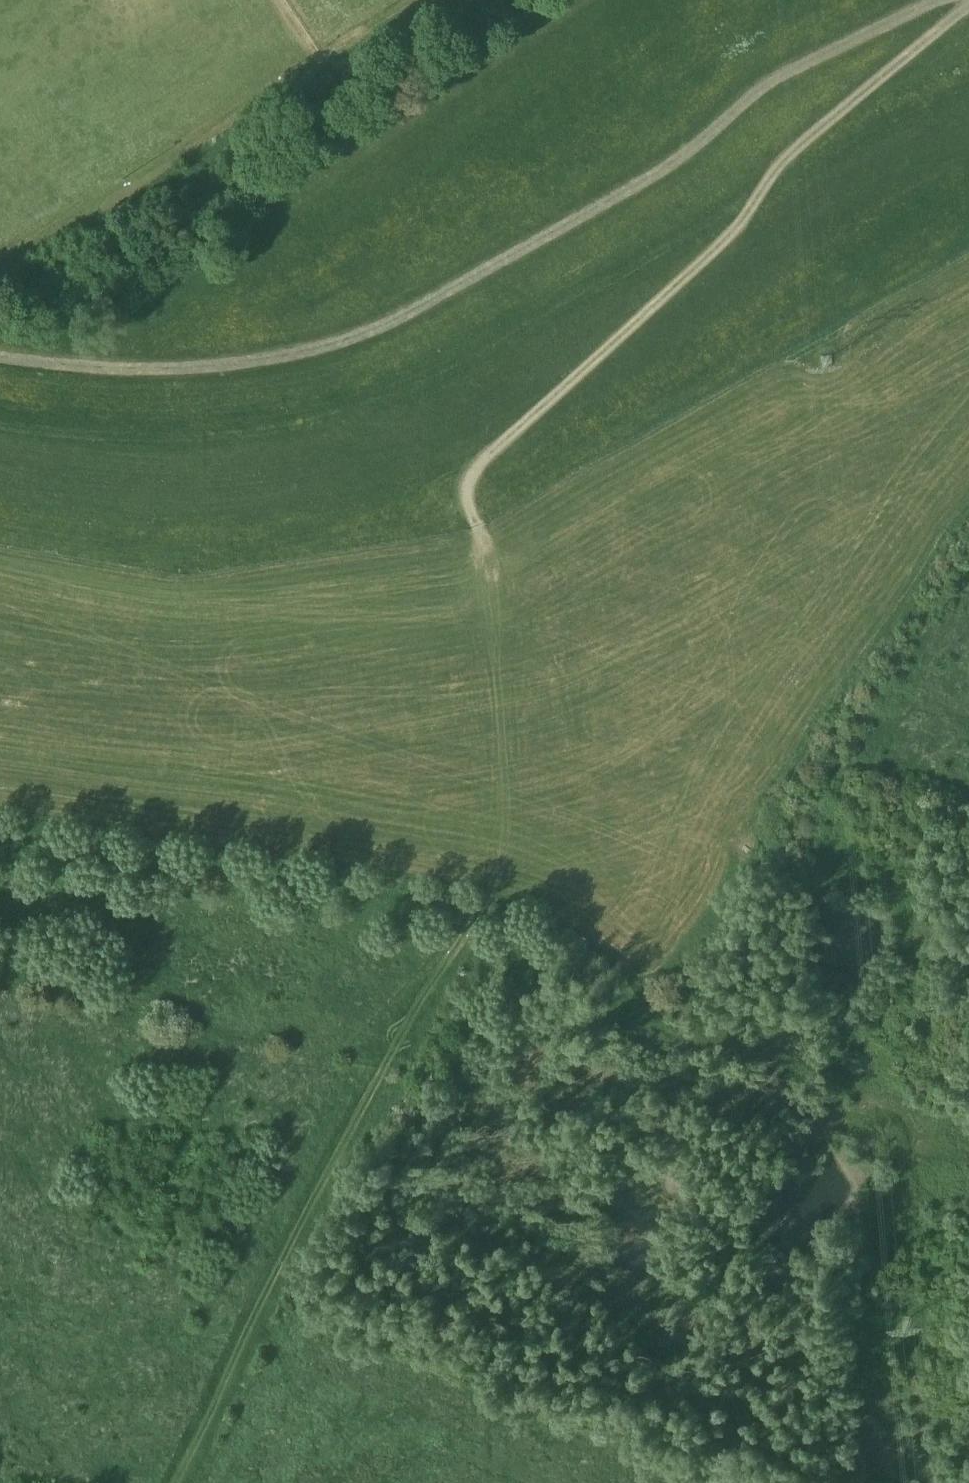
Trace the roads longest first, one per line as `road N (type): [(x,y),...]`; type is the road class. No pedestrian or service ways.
road 1 (track): [(968,5),(790,153),(747,220),(471,480),(469,507),(502,602),(514,686),(510,823),(478,935)]
road 2 (track): [(0,356),(94,370),(183,370),(339,345),(412,317),(655,175),(758,96),(866,33),(944,0)]

